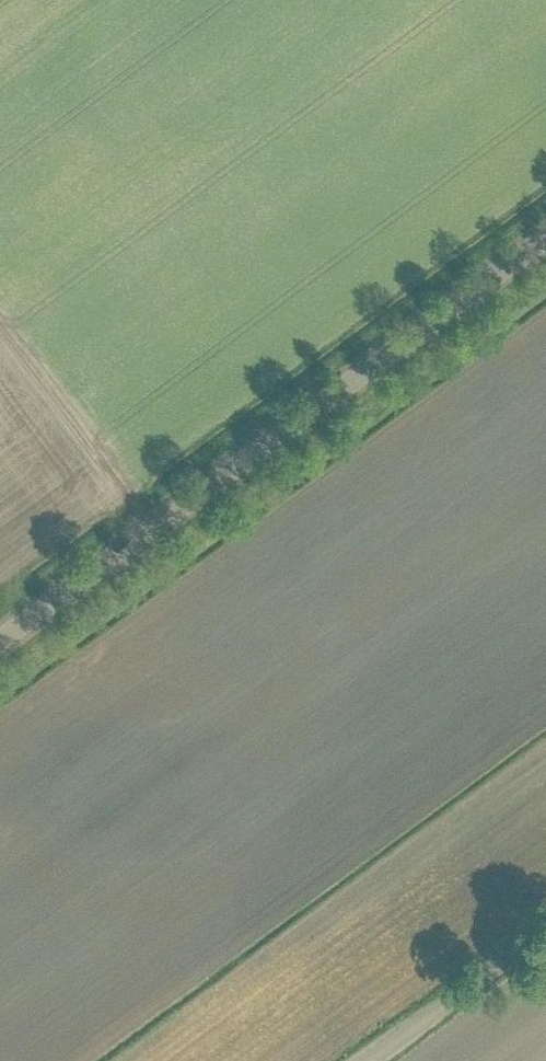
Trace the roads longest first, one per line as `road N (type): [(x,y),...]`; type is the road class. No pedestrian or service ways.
road 1 (tertiary): [(0,626),(545,219)]
road 2 (unclassified): [(363,1060),(545,926)]

